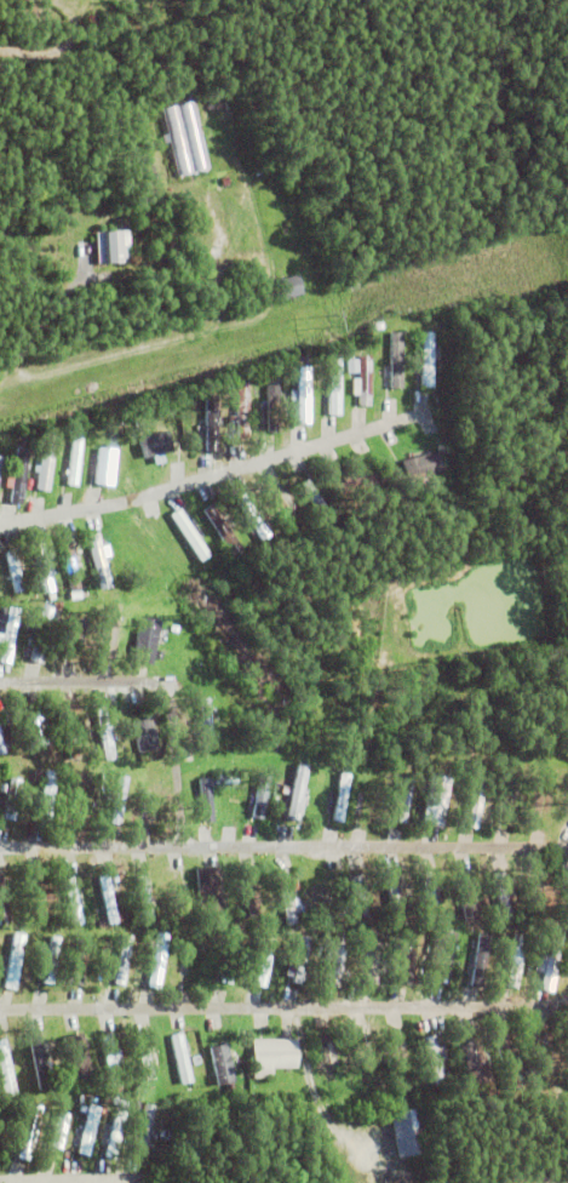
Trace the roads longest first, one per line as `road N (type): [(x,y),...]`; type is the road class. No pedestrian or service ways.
road 1 (residential): [(0,847),(526,847),(558,855),(567,870)]
road 2 (residential): [(567,993),(556,1004),(490,1007),(0,1010)]
road 3 (residential): [(432,411),(172,490),(0,524)]
road 4 (residential): [(184,846),(166,695),(142,681),(0,682)]
road 5 (residential): [(153,1179),(0,1181)]

